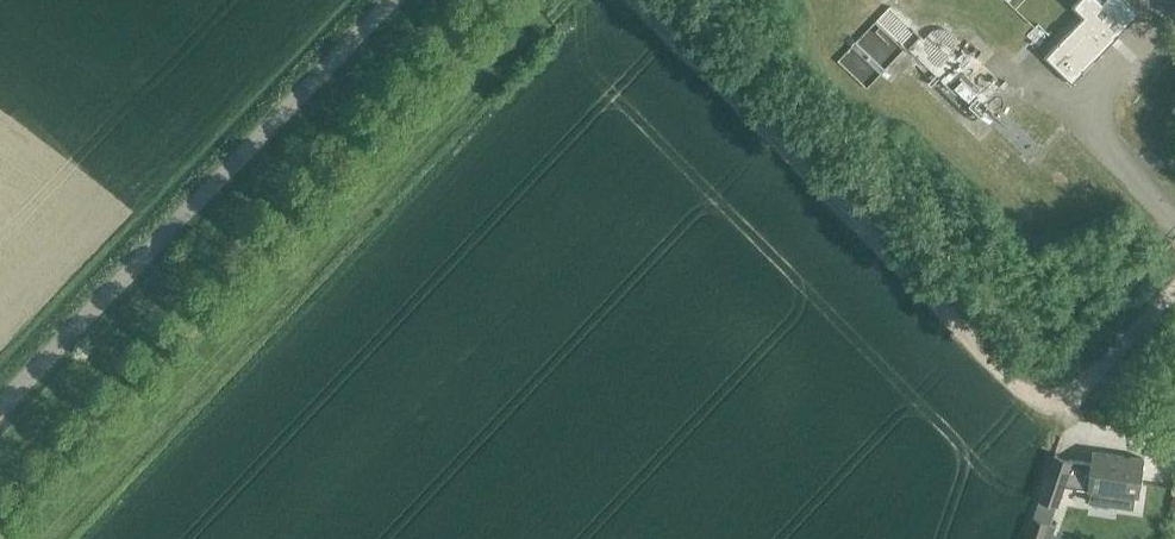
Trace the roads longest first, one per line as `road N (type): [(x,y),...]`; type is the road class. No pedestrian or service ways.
road 1 (track): [(1174,289),(1069,399),(1047,405),(1020,389),(633,0)]
road 2 (unclassified): [(0,403),(388,0)]

